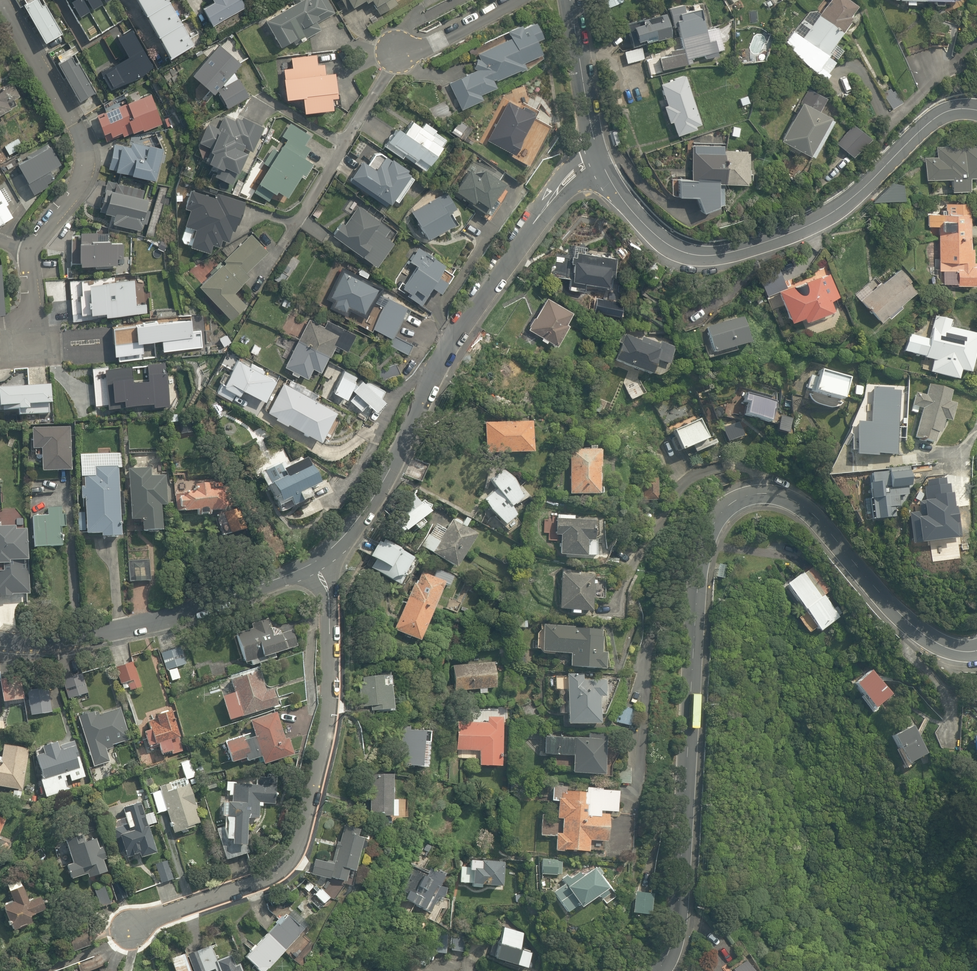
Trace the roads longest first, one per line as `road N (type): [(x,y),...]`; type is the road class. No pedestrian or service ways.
road 1 (residential): [(976,650),(951,650),(905,619),(803,506),(748,497),(726,510),(708,545),(698,594),(678,938),(658,970)]
road 2 (residential): [(604,163),(558,191),(500,268),(443,355),(353,531),(319,566)]
road 3 (residential): [(128,925),(239,889),(291,861),(305,835),(330,700),(319,566)]
road 4 (residential): [(604,163),(622,197),(667,246),(732,254),(819,223),(945,112),(976,111)]
road 5 (residential): [(2,0),(82,142),(81,182),(36,250),(35,356)]
road 6 (residential): [(319,566),(78,639),(0,640)]
road 7 (residential): [(573,0),(604,163)]
road 8 (residential): [(520,0),(433,44),(397,51)]

